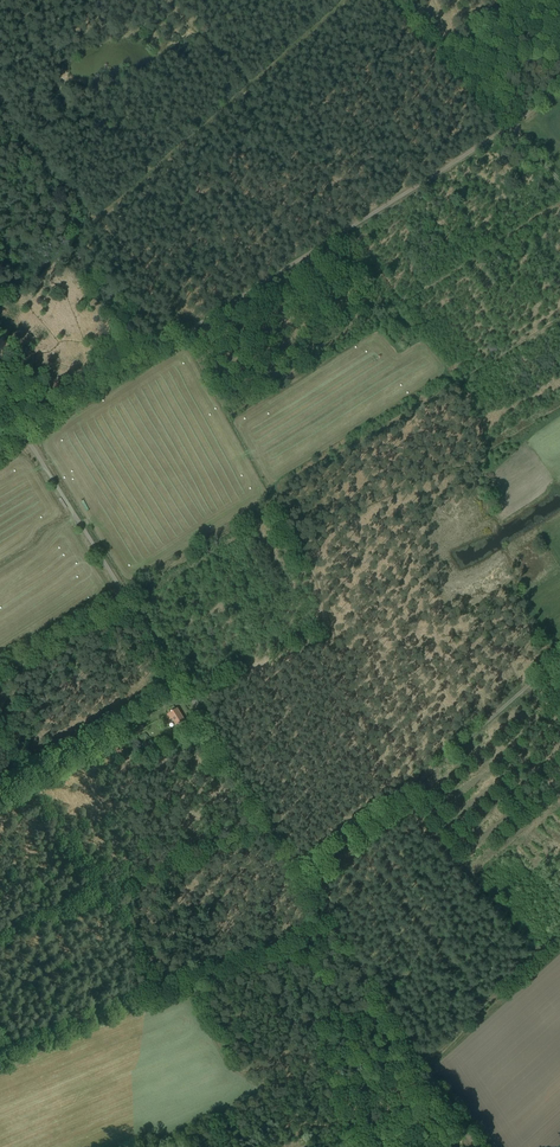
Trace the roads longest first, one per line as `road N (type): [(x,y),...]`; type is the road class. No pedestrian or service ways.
road 1 (track): [(476,1146),(0,396)]
road 2 (track): [(0,449),(559,89)]

